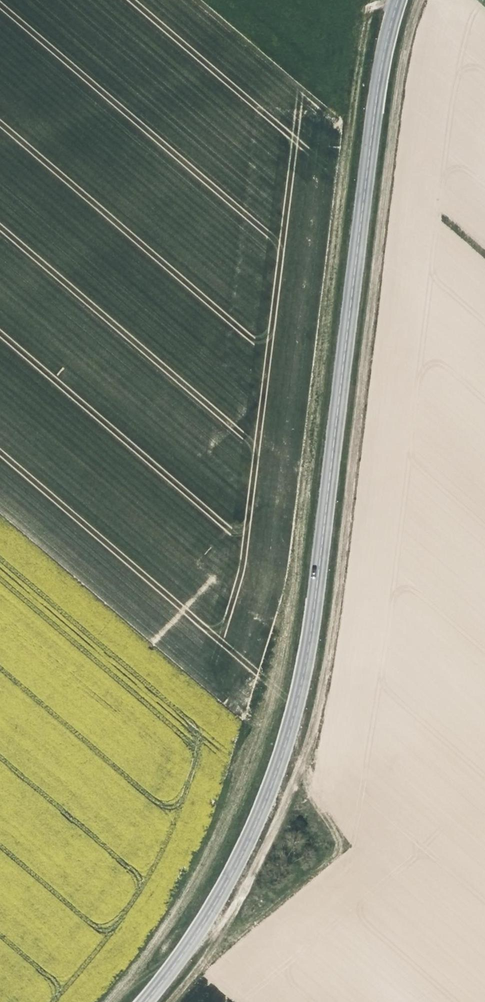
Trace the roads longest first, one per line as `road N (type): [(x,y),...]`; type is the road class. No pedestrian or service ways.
road 1 (track): [(373,0),(285,651),(260,747),(181,910),(109,1001)]
road 2 (secondary): [(144,1001),(221,895),(273,789),(300,691),(378,72),(396,0)]
road 3 (track): [(170,1001),(202,966),(271,835),(330,657),(400,84),(420,0)]

